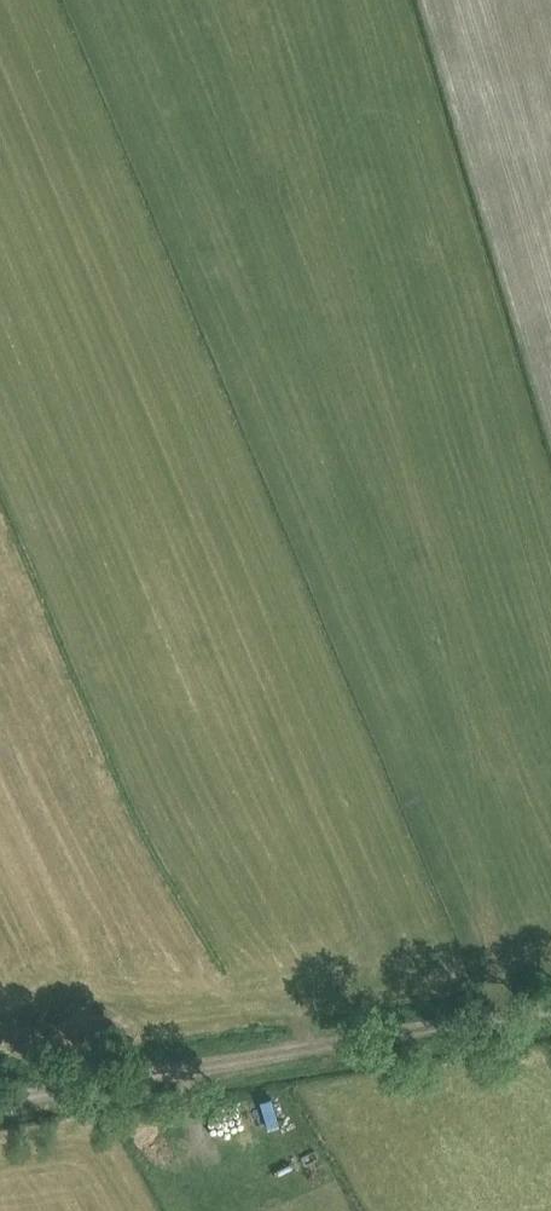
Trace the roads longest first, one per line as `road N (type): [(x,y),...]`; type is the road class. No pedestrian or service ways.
road 1 (track): [(0,1096),(550,1007)]

